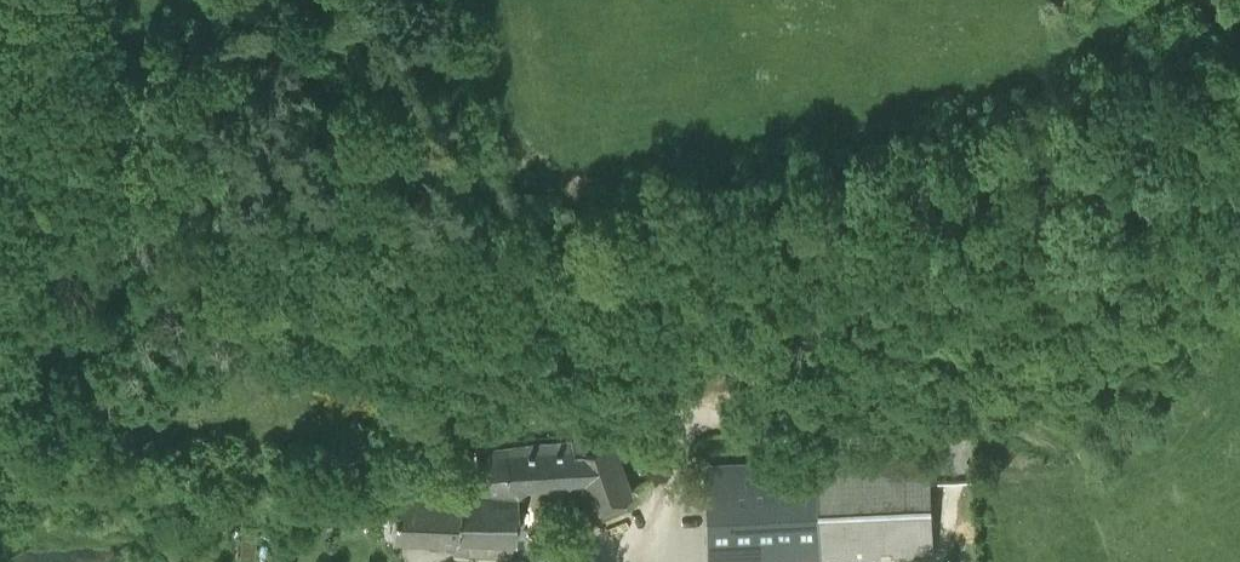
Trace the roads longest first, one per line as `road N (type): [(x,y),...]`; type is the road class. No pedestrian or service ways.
road 1 (track): [(1239,299),(1112,353),(927,398),(859,406),(572,402),(348,455),(177,432),(86,398),(0,318)]
road 2 (track): [(686,399),(663,496),(642,524),(567,551)]

